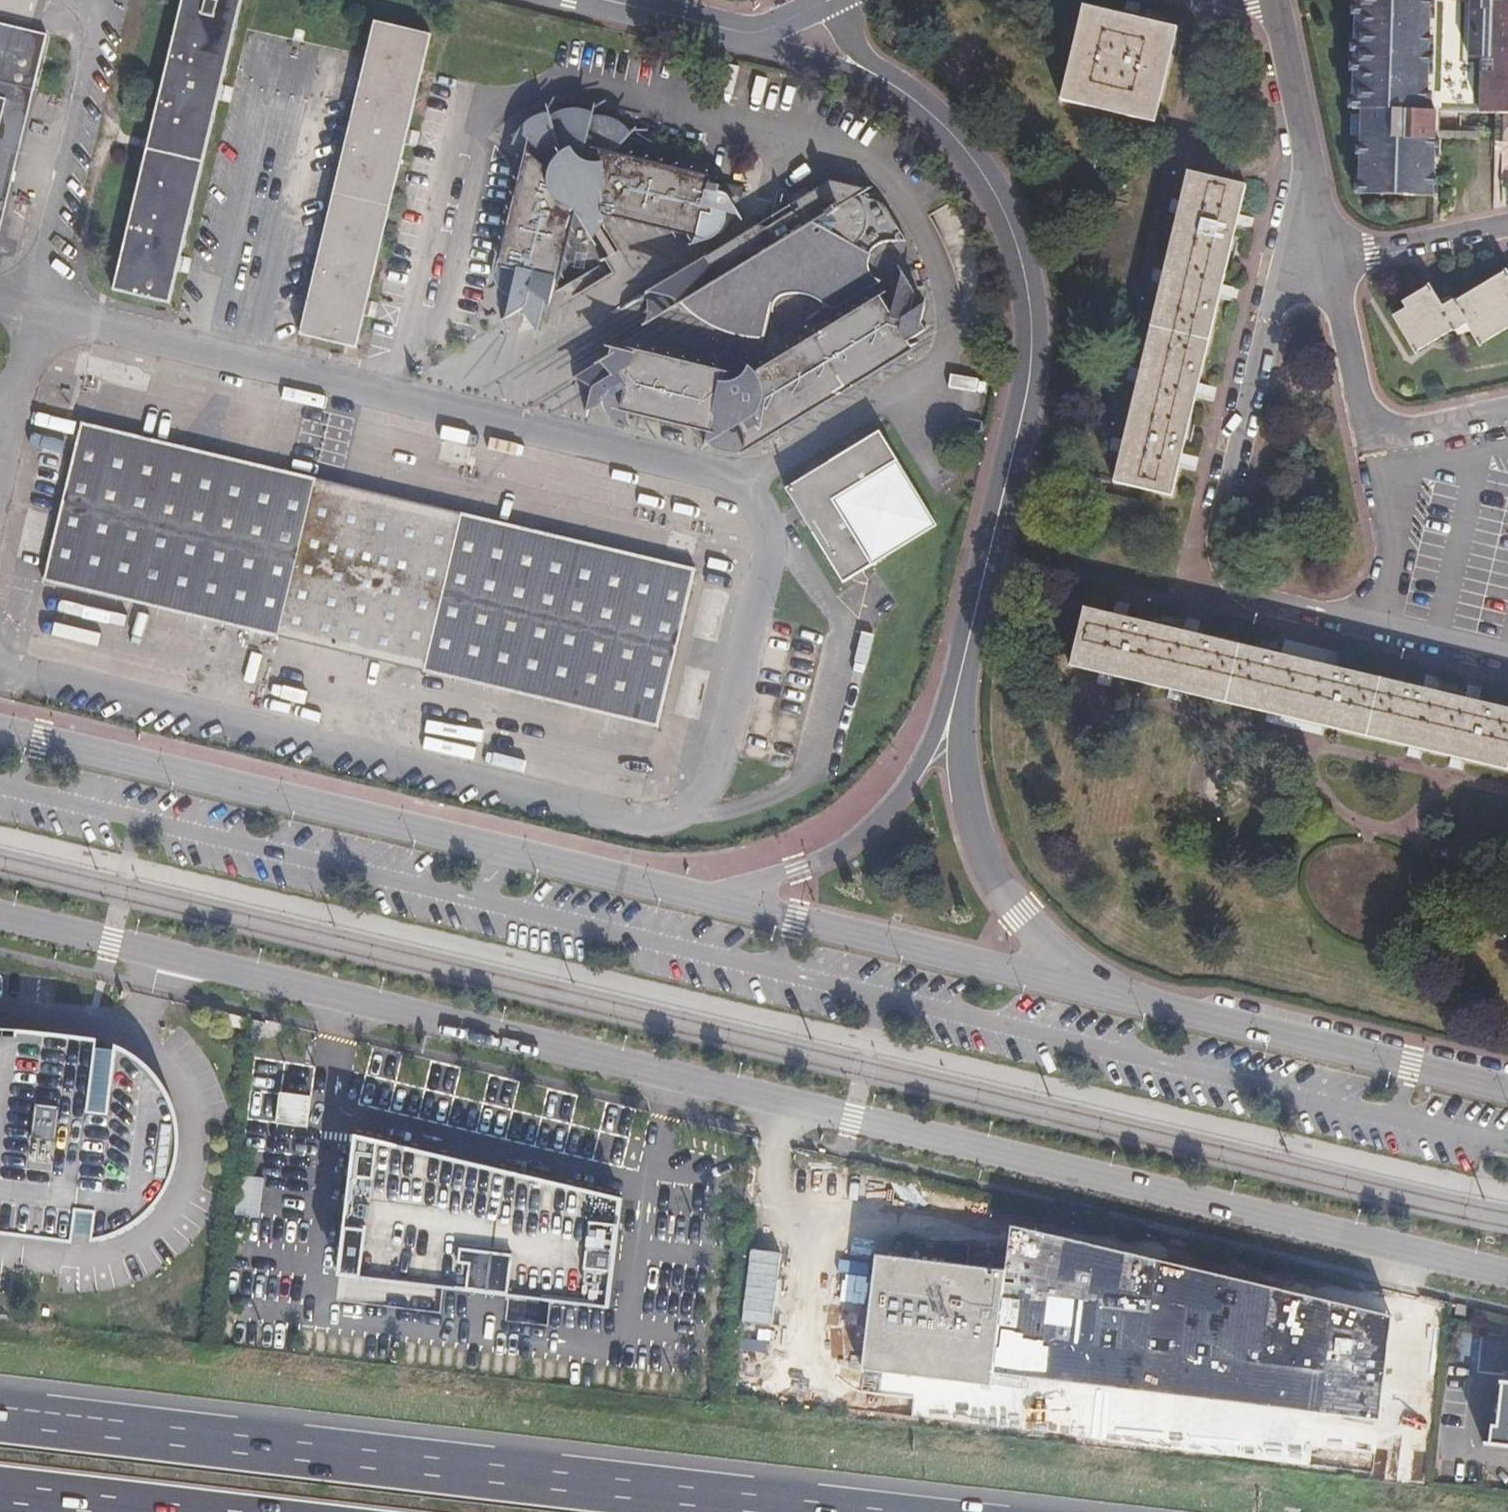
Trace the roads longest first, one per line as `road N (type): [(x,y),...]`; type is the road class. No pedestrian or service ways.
road 1 (secondary): [(0,915),(1507,1273)]
road 2 (motorway): [(826,1511),(0,1417)]
road 3 (secondary): [(712,901),(0,731)]
road 4 (tertiary): [(892,88),(971,149),(1003,197),(1027,251),(1034,308),(1032,393),(954,703)]
road 5 (residential): [(1274,321),(1224,547),(1232,577),(1256,599),(1377,626)]
road 6 (secondary): [(1507,1090),(1103,993)]
road 7 (secondary): [(1103,993),(712,901)]
road 8 (tertiary): [(1103,993),(1004,893),(968,805),(954,703)]
road 9 (tertiary): [(954,703),(910,781),(857,837),(821,863),(712,901)]
road 10 (residential): [(1276,0),(1319,214)]
road 11 (residential): [(1507,223),(1330,258)]
road 12 (residential): [(1330,258),(1370,429)]
road 13 (residential): [(1378,455),(1394,549),(1377,626)]
road 14 (motorway): [(0,1494),(154,1511)]
road 15 (tertiary): [(747,38),(892,88)]
road 16 (residential): [(1370,429),(1507,408)]
road 17 (residential): [(1377,626),(1507,659)]
road 18 (residential): [(1274,321),(1299,222),(1319,214)]

